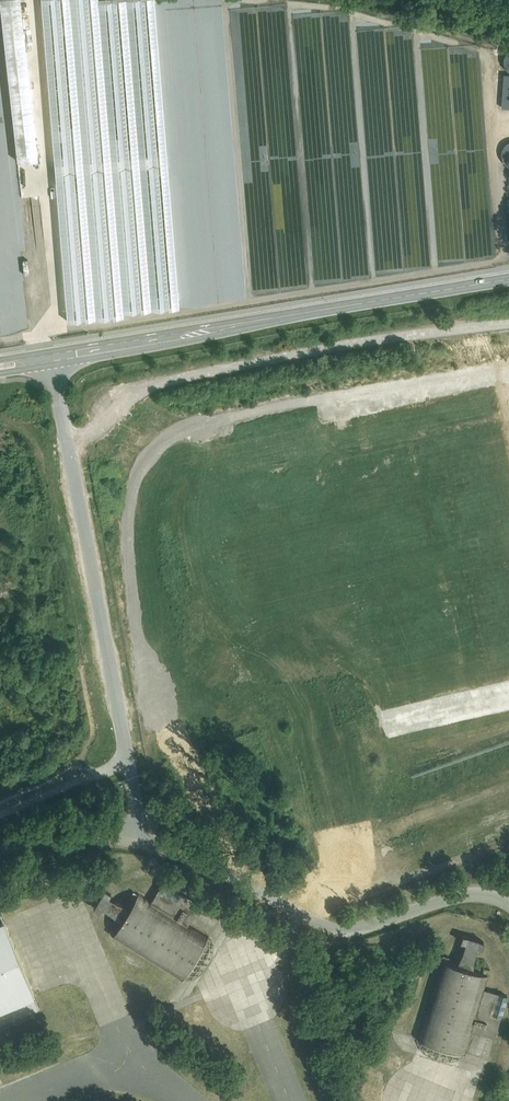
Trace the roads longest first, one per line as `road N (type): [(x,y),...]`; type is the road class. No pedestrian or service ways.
road 1 (tertiary): [(51,356),(508,279)]
road 2 (unclassified): [(51,356),(129,766)]
road 3 (unclassified): [(142,840),(254,879),(338,921),(365,923),(464,893),(508,903)]
road 4 (unclassified): [(0,842),(62,834),(142,840)]

